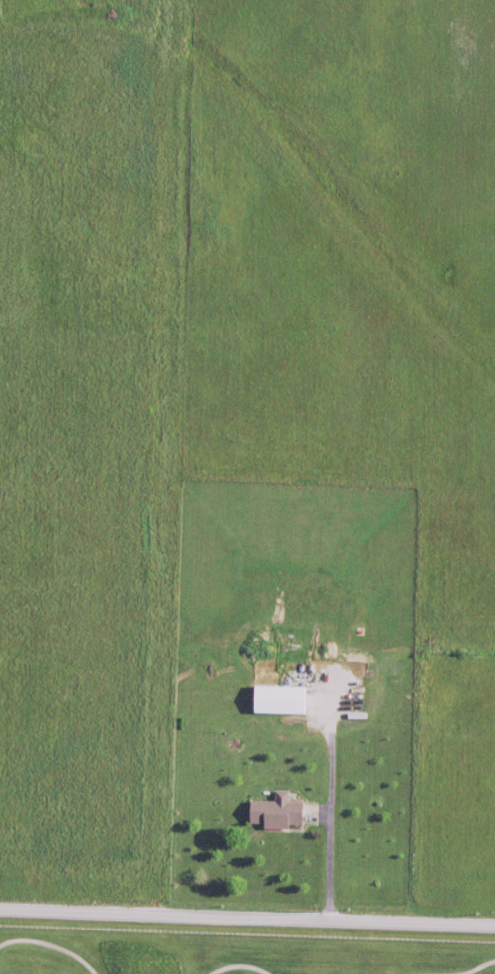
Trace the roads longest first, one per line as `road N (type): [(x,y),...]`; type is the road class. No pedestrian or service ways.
road 1 (residential): [(0,913),(494,929)]

